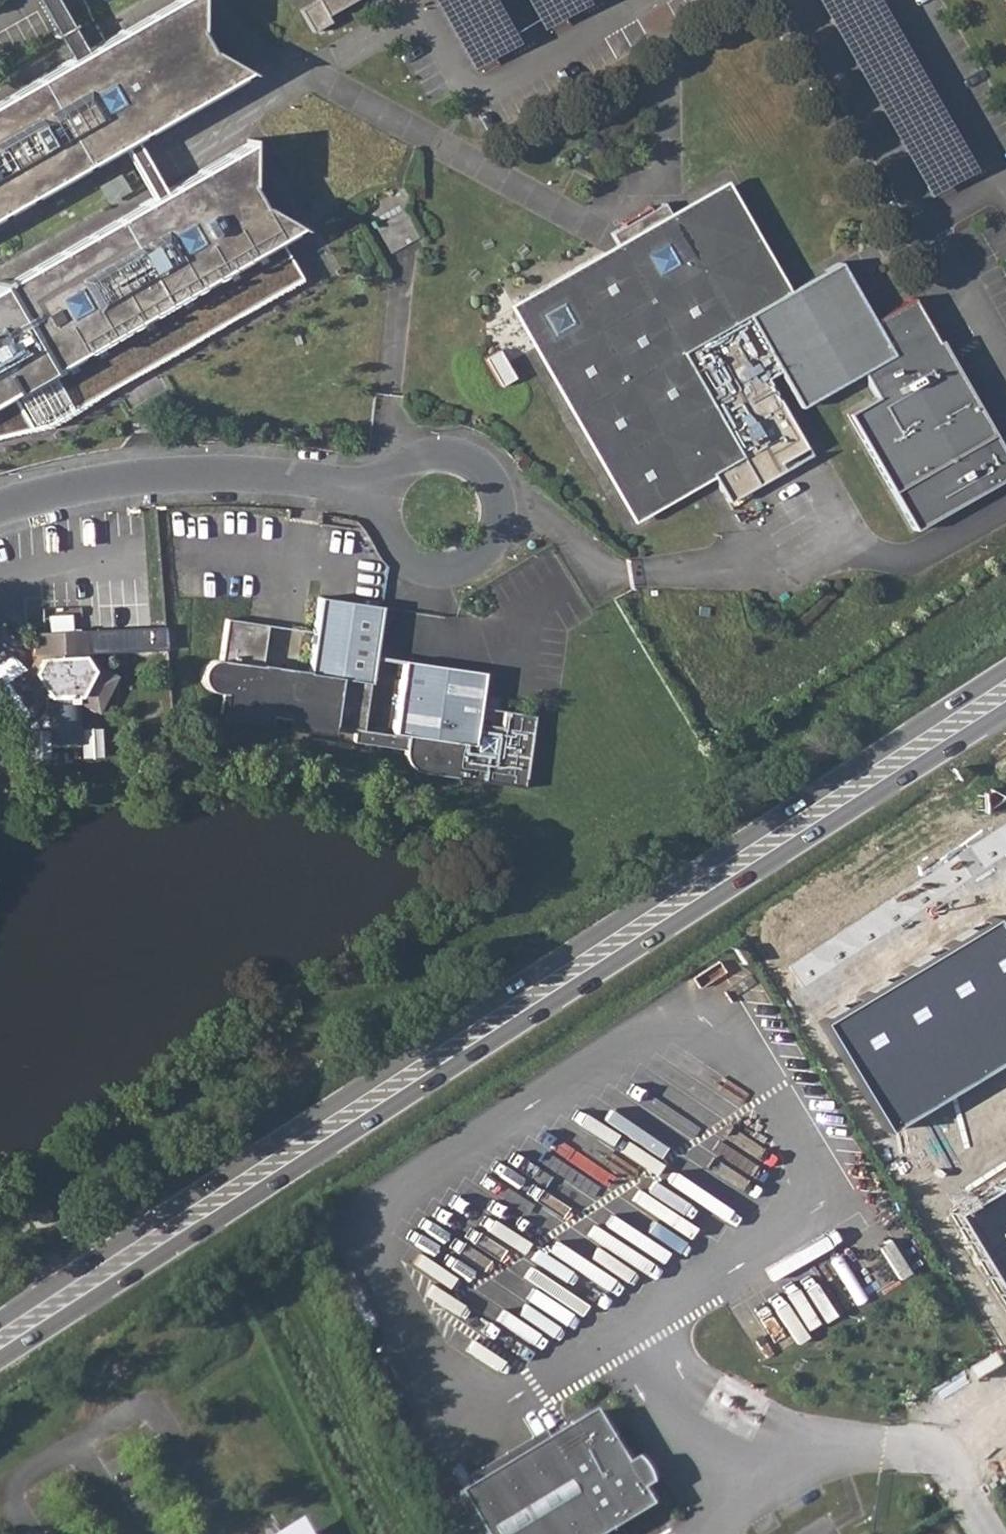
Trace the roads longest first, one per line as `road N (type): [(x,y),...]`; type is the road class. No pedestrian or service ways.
road 1 (primary): [(0,1334),(743,854)]
road 2 (residential): [(0,507),(126,478),(218,472),(382,496)]
road 3 (residential): [(382,496),(389,539),(426,567),(471,560),(499,524),(493,479),(455,450),(409,458),(383,490)]
road 4 (primary): [(1005,669),(895,739),(743,854)]
road 5 (primary): [(743,854),(1005,706)]

